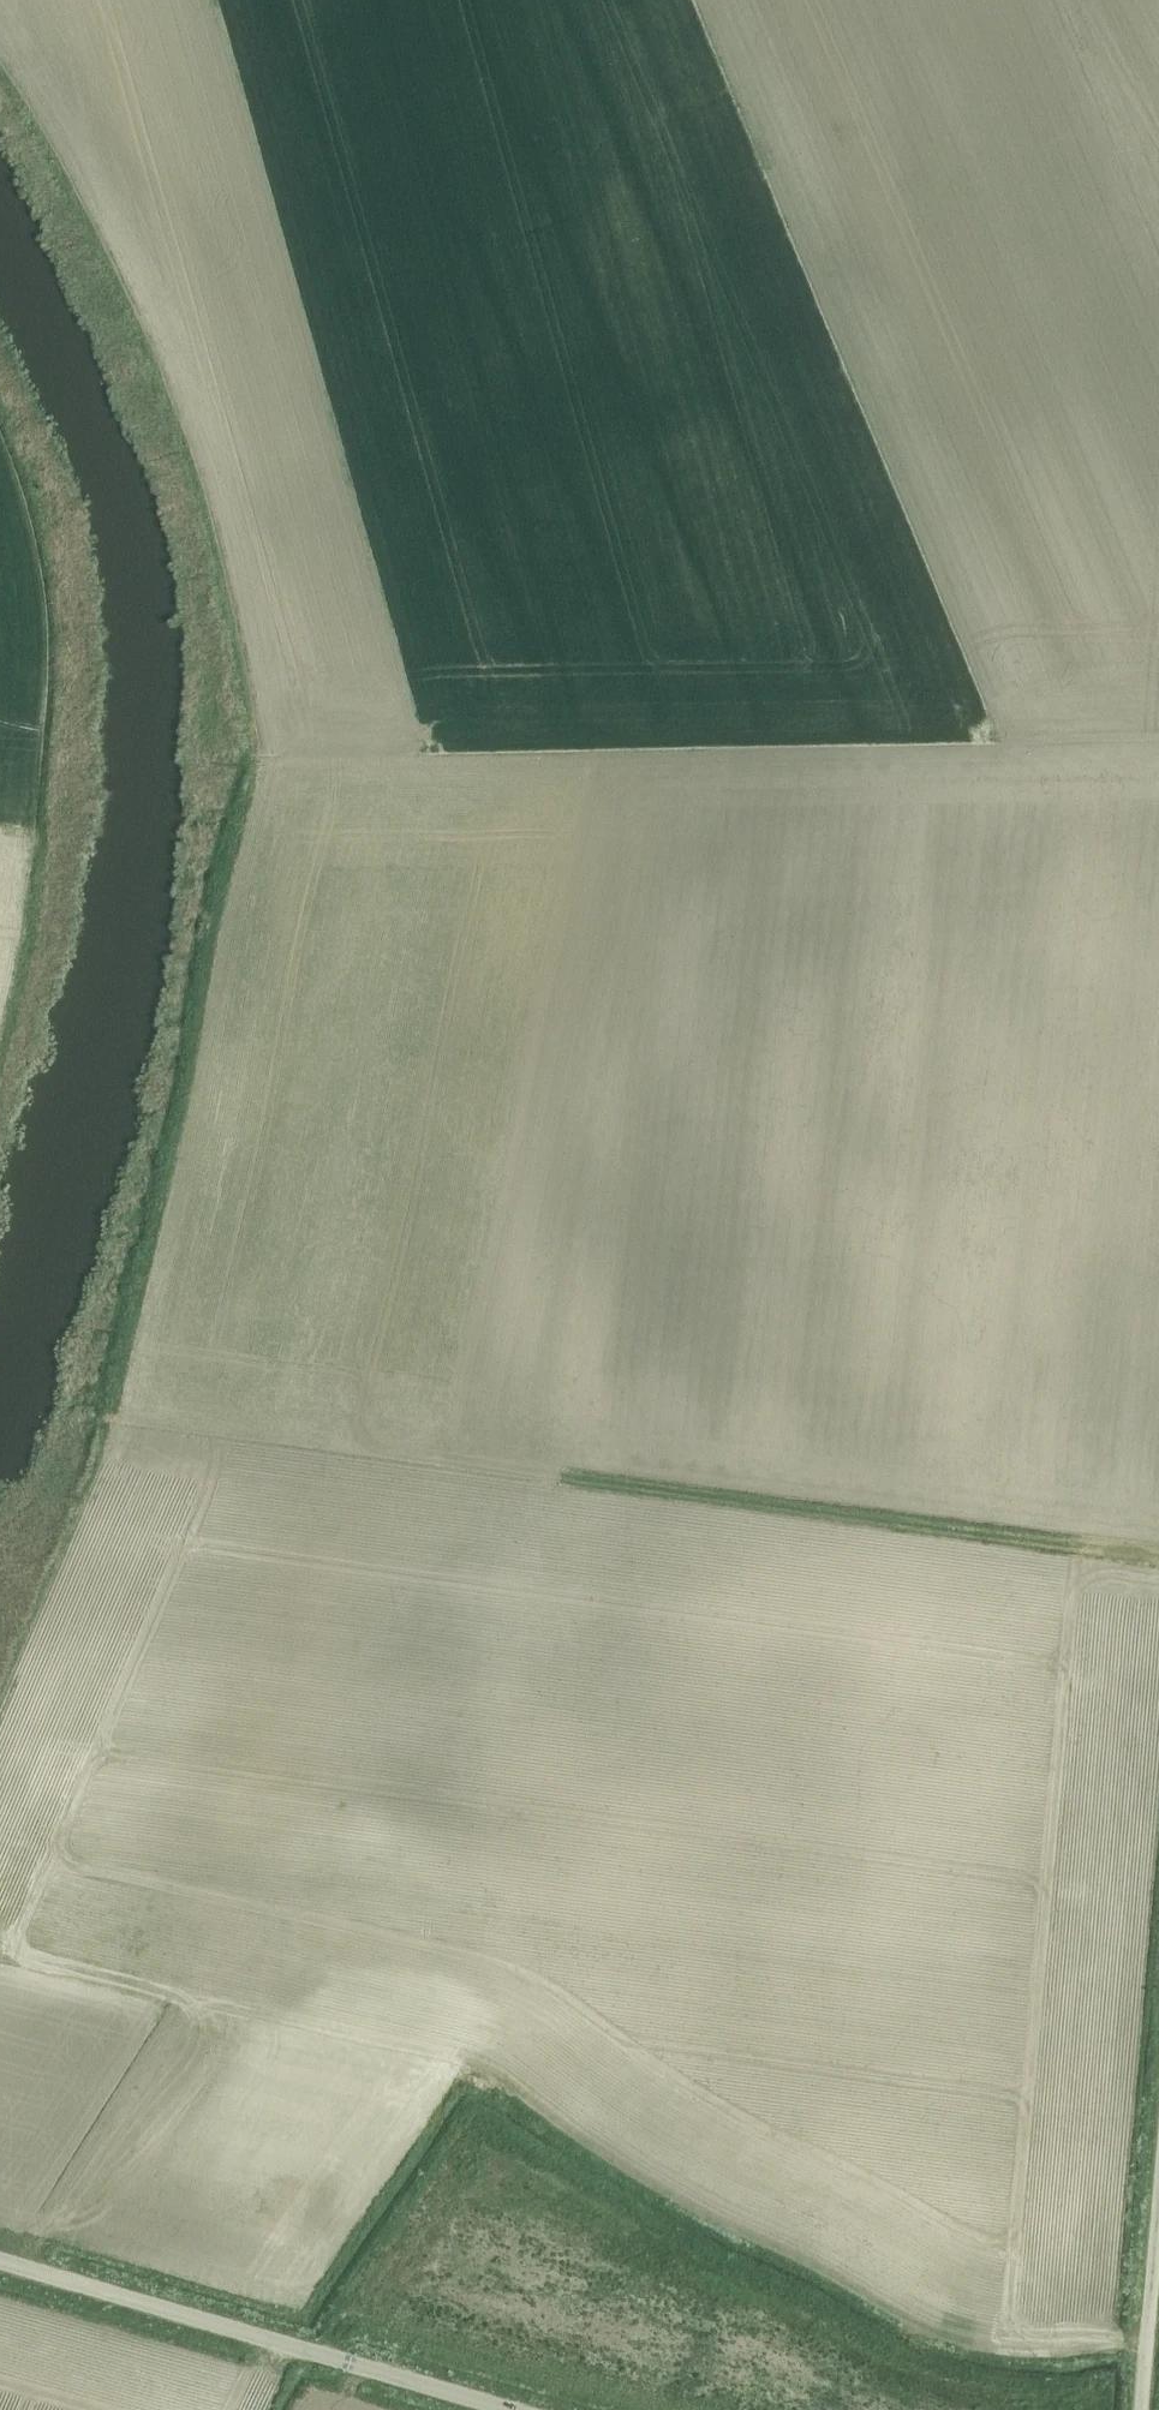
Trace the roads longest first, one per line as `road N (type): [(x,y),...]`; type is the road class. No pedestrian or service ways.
road 1 (unclassified): [(511,2409),(0,2262)]
road 2 (unclassified): [(1140,2409),(1158,2188)]

